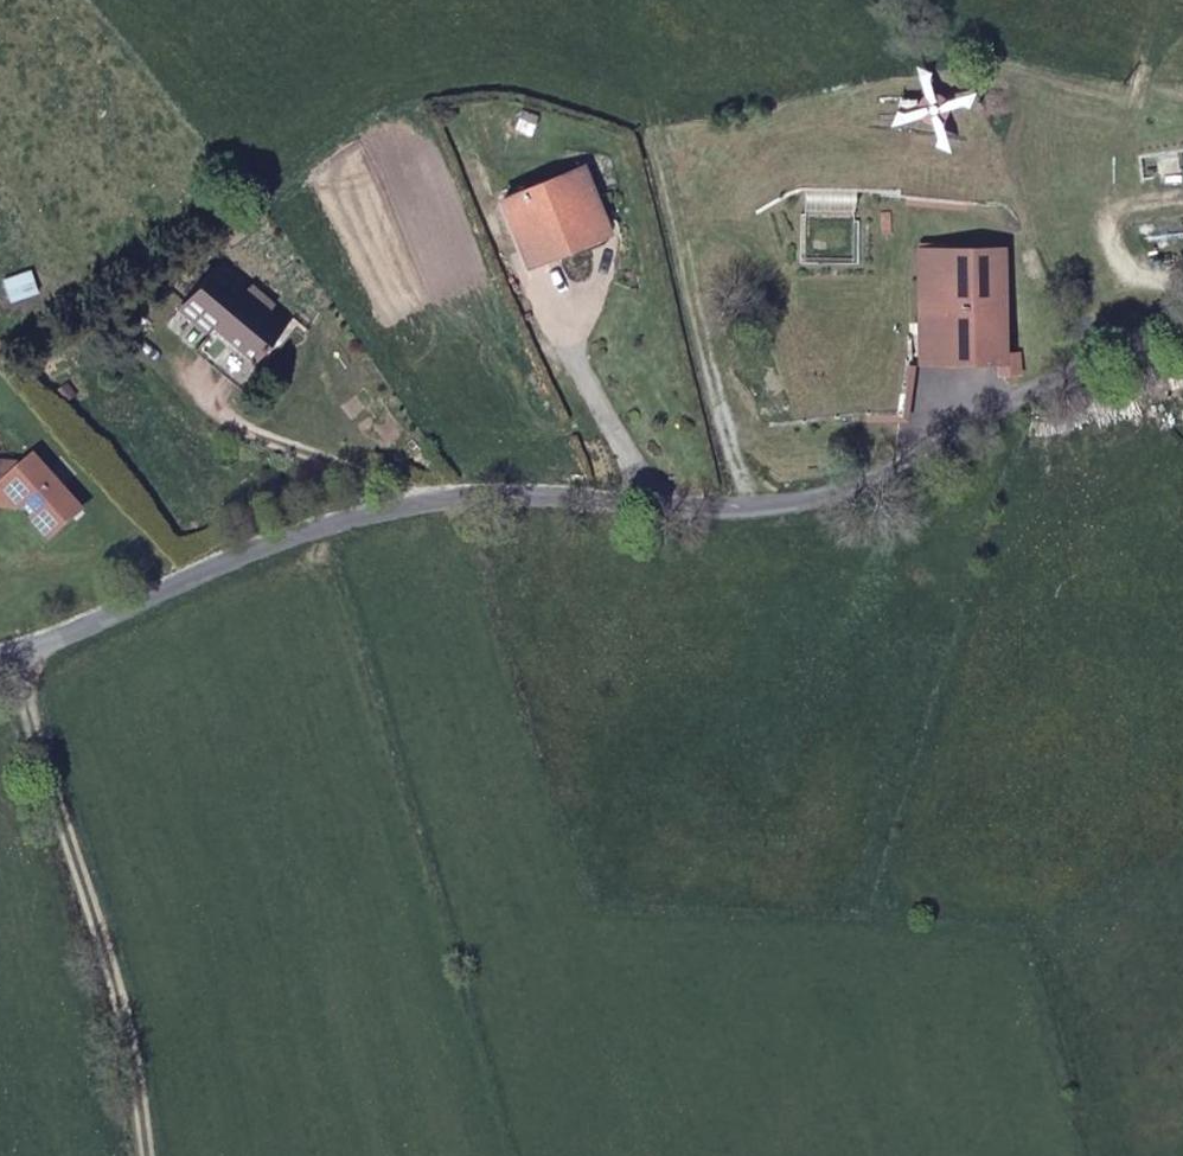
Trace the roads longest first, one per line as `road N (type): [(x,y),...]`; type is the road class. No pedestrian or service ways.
road 1 (residential): [(0,661),(345,504),(436,495),(722,503),(830,487),(1182,321)]
road 2 (track): [(145,1155),(127,1045),(63,807),(0,680)]

